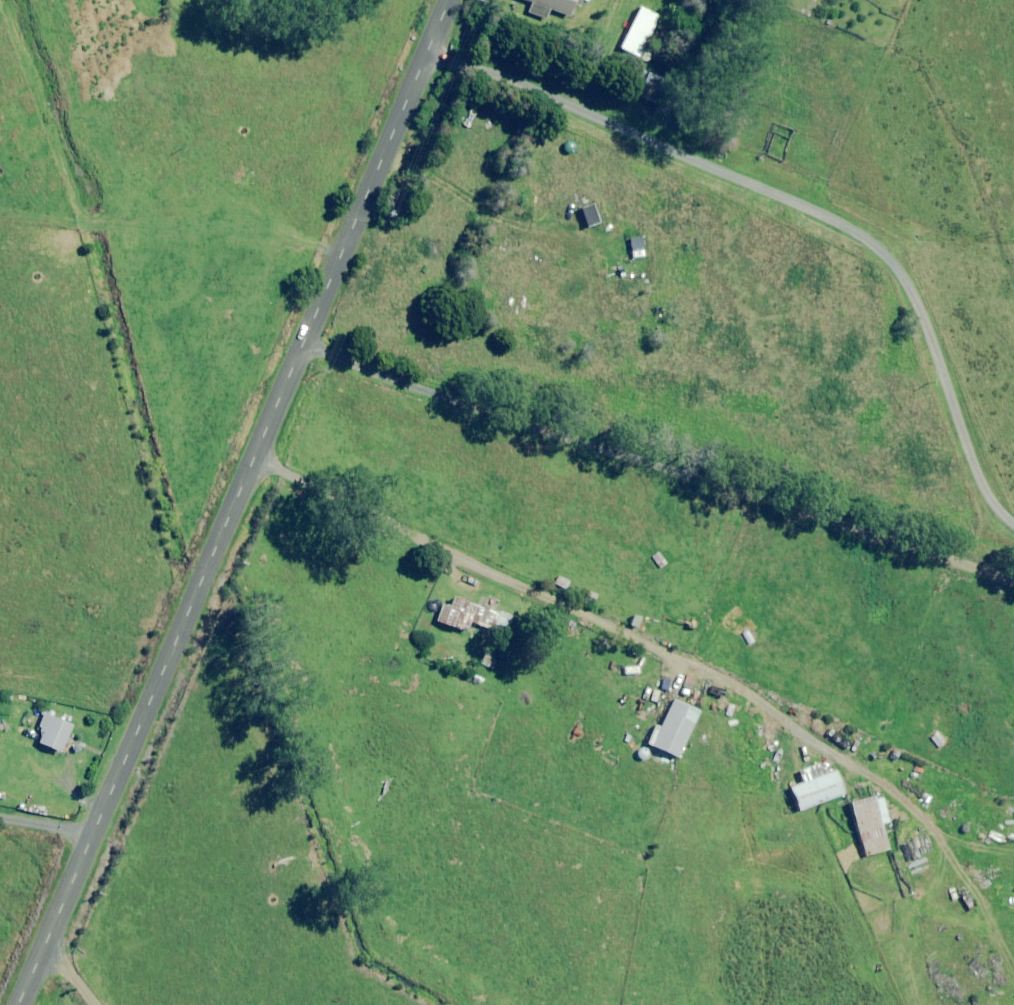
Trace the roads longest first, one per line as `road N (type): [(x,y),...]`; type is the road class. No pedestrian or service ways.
road 1 (unclassified): [(18,1004),(452,0)]
road 2 (track): [(429,54),(874,242),(921,307),(948,385),(1013,504)]
road 3 (track): [(257,458),(745,690),(920,810)]
road 4 (track): [(307,344),(1013,577)]

